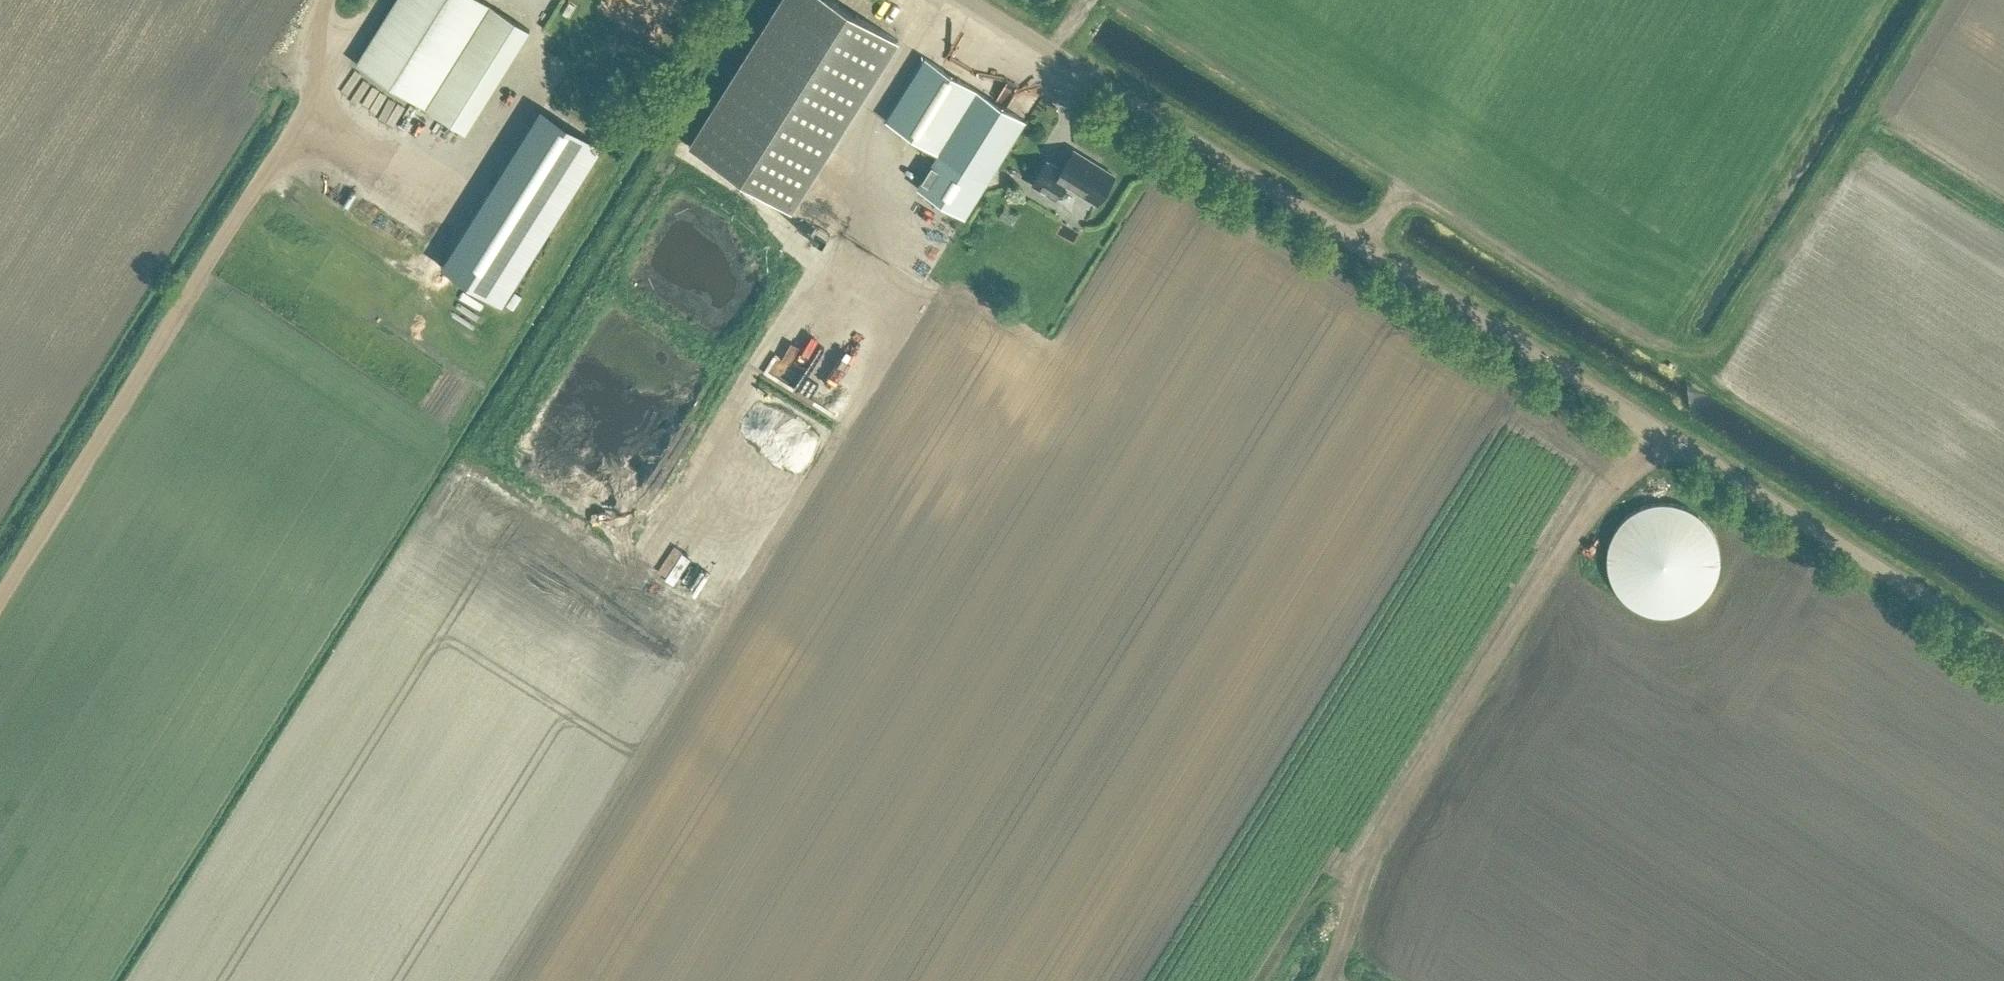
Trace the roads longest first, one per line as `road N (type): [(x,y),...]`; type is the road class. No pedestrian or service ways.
road 1 (unclassified): [(2003,646),(973,0)]
road 2 (track): [(326,0),(310,103),(0,591)]
road 3 (track): [(1671,437),(1590,512),(1385,822),(1333,965)]

